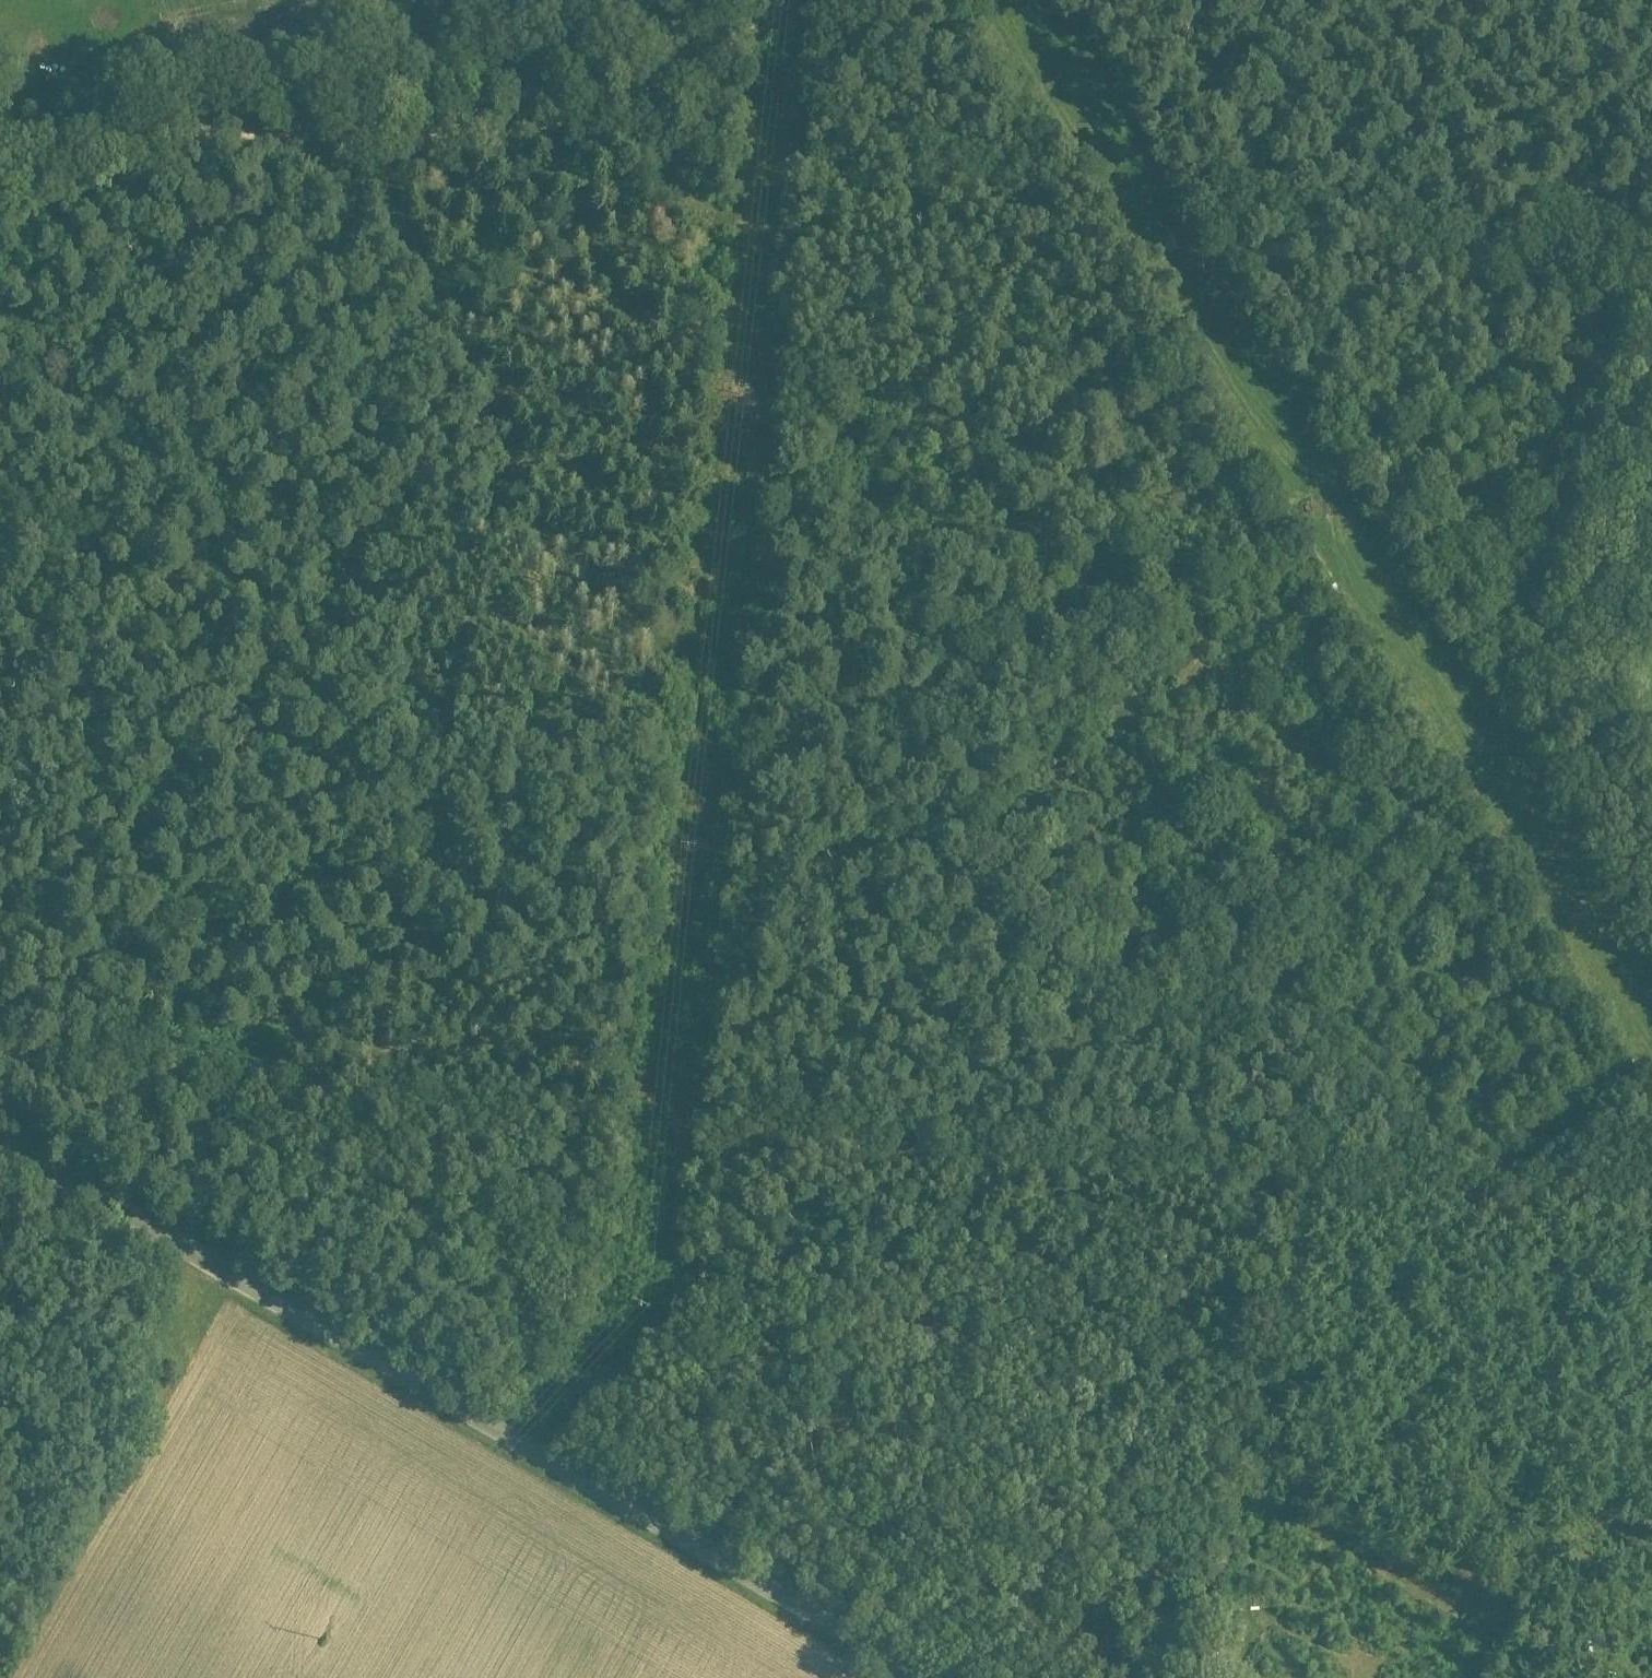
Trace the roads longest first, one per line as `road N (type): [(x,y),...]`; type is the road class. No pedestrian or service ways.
road 1 (unclassified): [(0,1146),(921,1677)]
road 2 (track): [(0,131),(633,127),(815,0)]
road 3 (track): [(1651,736),(1625,710),(1651,568)]

